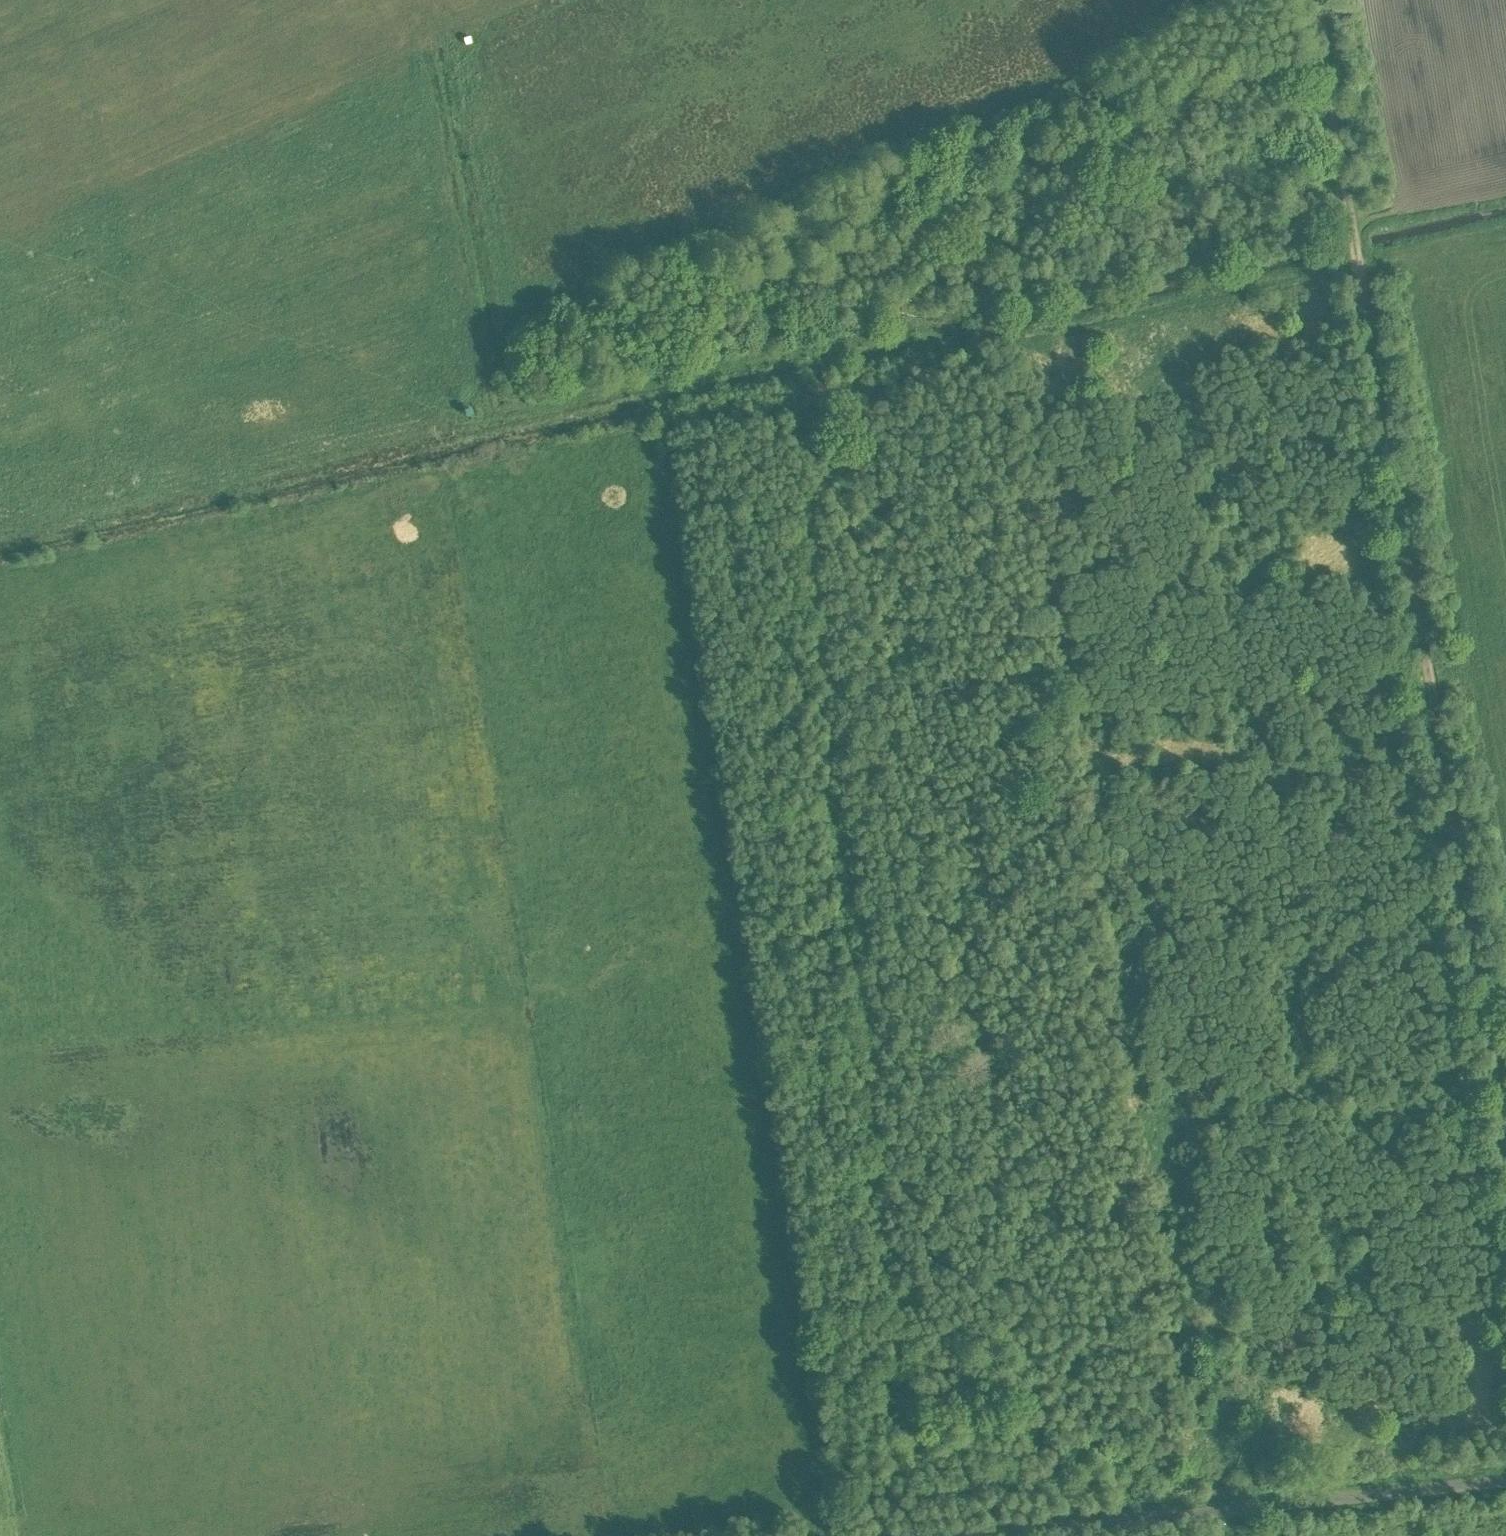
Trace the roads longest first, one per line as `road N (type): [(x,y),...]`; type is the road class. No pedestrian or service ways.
road 1 (track): [(1318,0),(1505,1086)]
road 2 (unclassified): [(892,1535),(1505,1473)]

